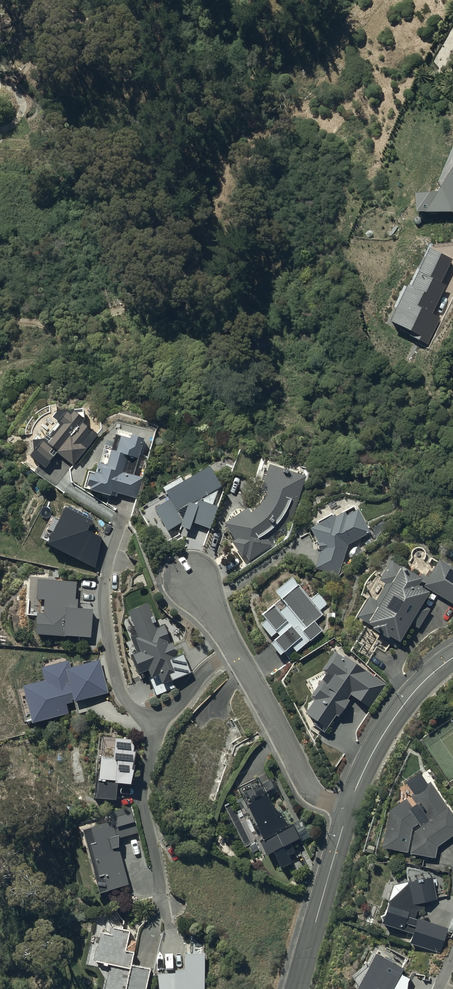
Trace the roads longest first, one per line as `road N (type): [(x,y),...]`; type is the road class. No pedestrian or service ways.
road 1 (residential): [(118,519),(103,594),(110,662),(150,727)]
road 2 (residential): [(347,808),(310,789),(235,651)]
road 3 (residential): [(296,988),(347,808)]
road 4 (residential): [(347,808),(396,716),(452,658)]
road 5 (residential): [(164,906),(144,791),(150,727)]

